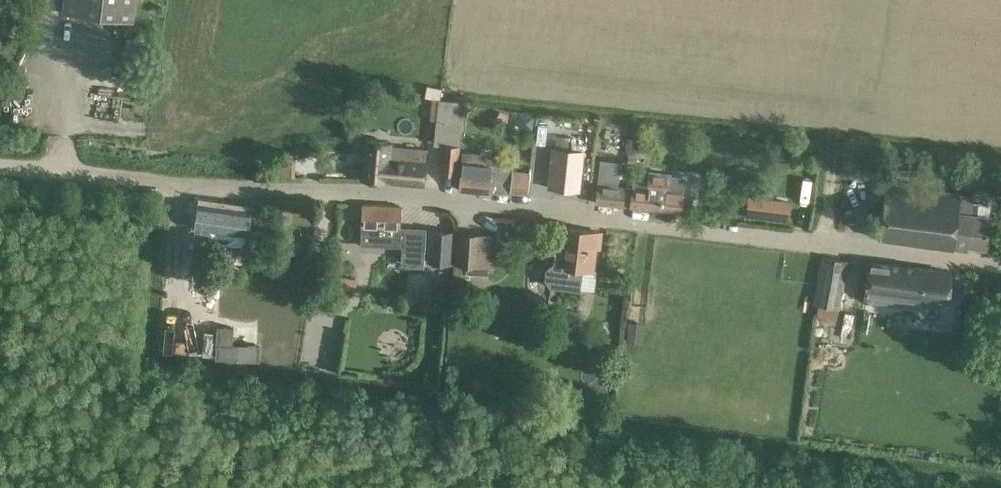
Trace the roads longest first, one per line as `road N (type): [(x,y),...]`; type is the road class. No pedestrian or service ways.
road 1 (unclassified): [(1000,270),(328,194),(0,167)]

